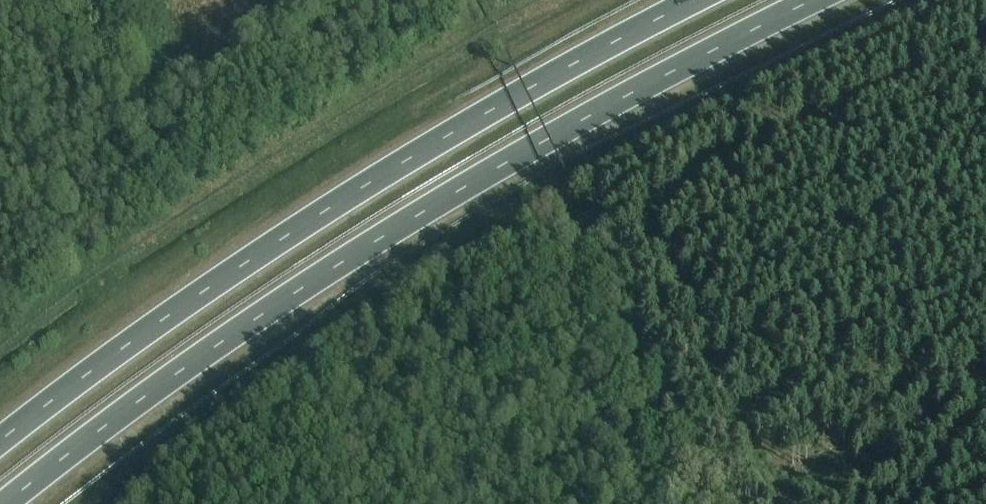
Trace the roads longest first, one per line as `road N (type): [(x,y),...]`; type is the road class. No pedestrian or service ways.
road 1 (trunk): [(6,503),(236,329),(651,80),(814,0)]
road 2 (trunk): [(701,0),(358,190),(218,282),(0,445)]

